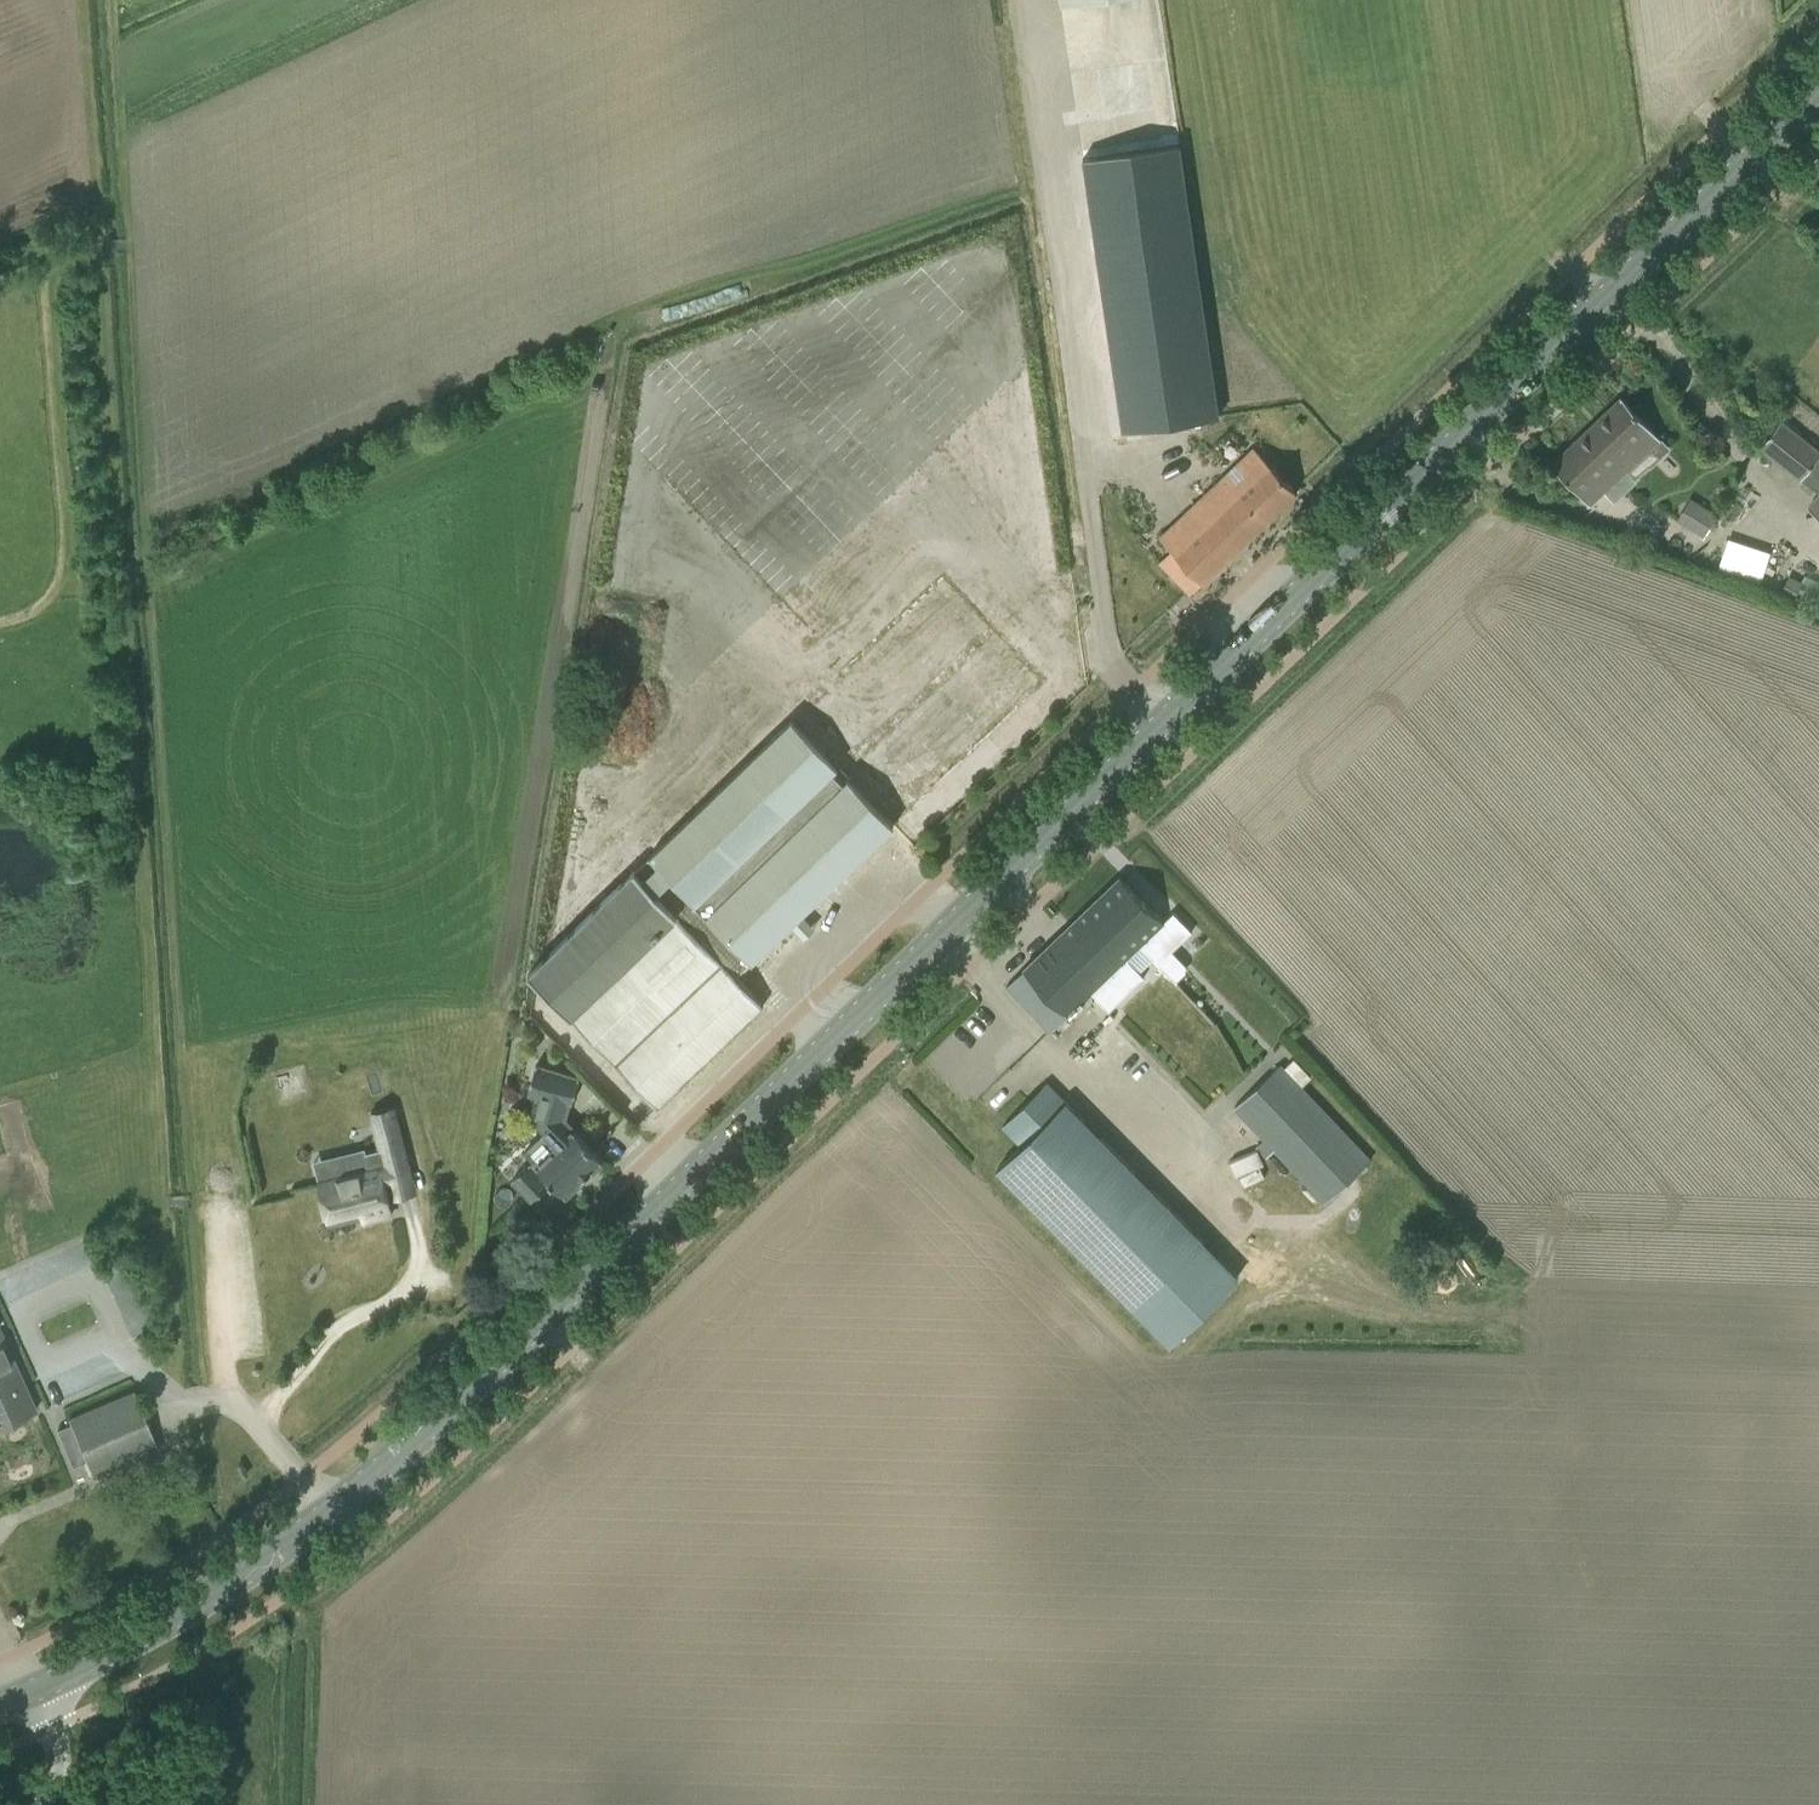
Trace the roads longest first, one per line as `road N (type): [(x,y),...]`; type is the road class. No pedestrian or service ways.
road 1 (secondary): [(0,1709),(190,1611),(277,1554),(420,1442),(1818,98)]

